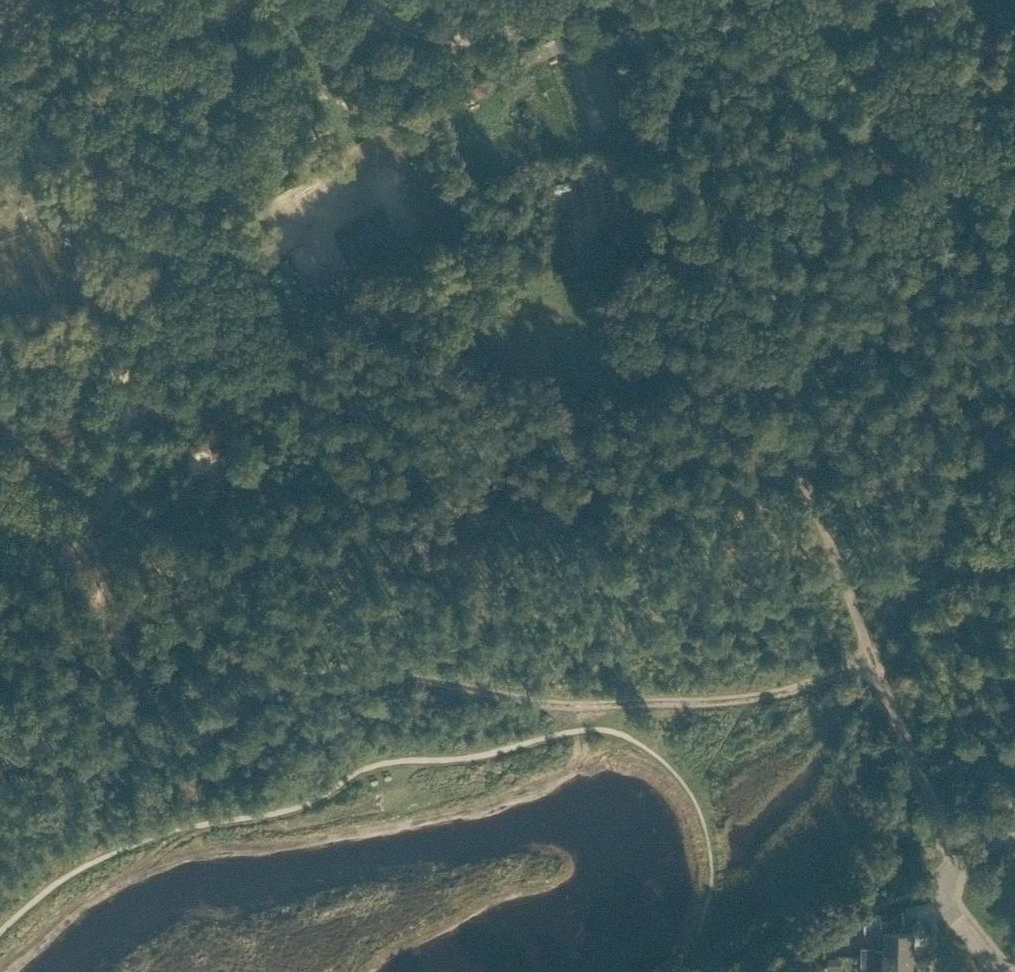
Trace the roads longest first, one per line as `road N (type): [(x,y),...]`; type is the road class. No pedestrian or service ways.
road 1 (track): [(638,25),(868,658)]
road 2 (track): [(661,25),(753,62),(874,149),(1014,204)]
road 3 (track): [(606,0),(484,48),(446,53),(391,36),(368,0)]
road 4 (track): [(121,504),(235,620),(274,653),(318,675)]
road 5 (track): [(868,658),(952,867)]
road 6 (residential): [(997,971),(947,908),(943,887),(952,867),(1014,813)]

